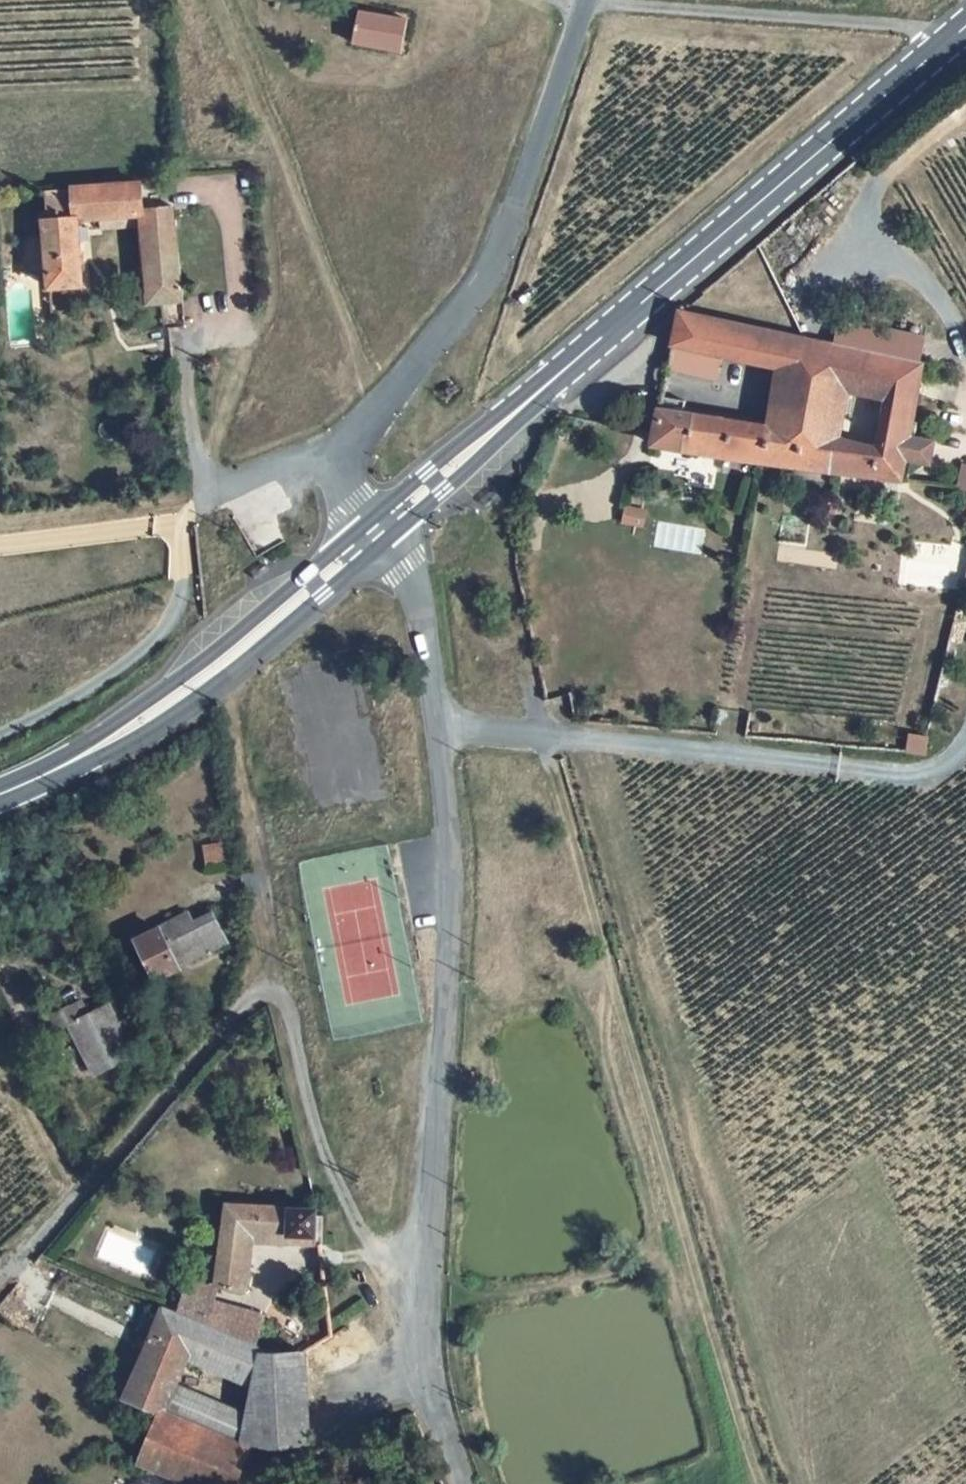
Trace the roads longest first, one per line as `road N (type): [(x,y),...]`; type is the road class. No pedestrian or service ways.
road 1 (unclassified): [(415,1309),(455,871),(418,585),(377,529)]
road 2 (track): [(791,1483),(735,1323),(570,734)]
road 3 (track): [(775,1483),(559,733)]
road 4 (primary): [(956,33),(377,529)]
road 5 (unclassified): [(415,1309),(336,1178),(309,1100),(289,1004),(265,989),(248,996),(16,1266)]
road 6 (tertiary): [(377,529),(349,503),(345,449),(496,252),(584,3)]
road 7 (primary): [(377,529),(224,662),(97,748),(0,794)]
road 8 (unclassified): [(584,3),(956,33)]
road 9 (unclassified): [(464,1483),(415,1309)]
road 10 (track): [(965,111),(912,151),(867,201)]

